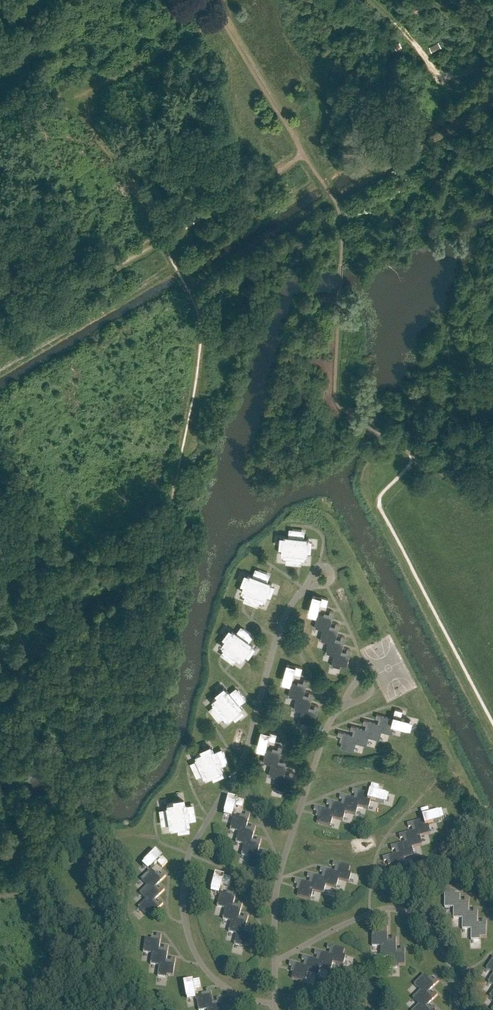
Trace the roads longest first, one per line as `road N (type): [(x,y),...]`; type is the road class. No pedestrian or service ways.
road 1 (track): [(0,131),(97,88),(93,126),(128,170),(162,241)]
road 2 (track): [(219,16),(97,88)]

